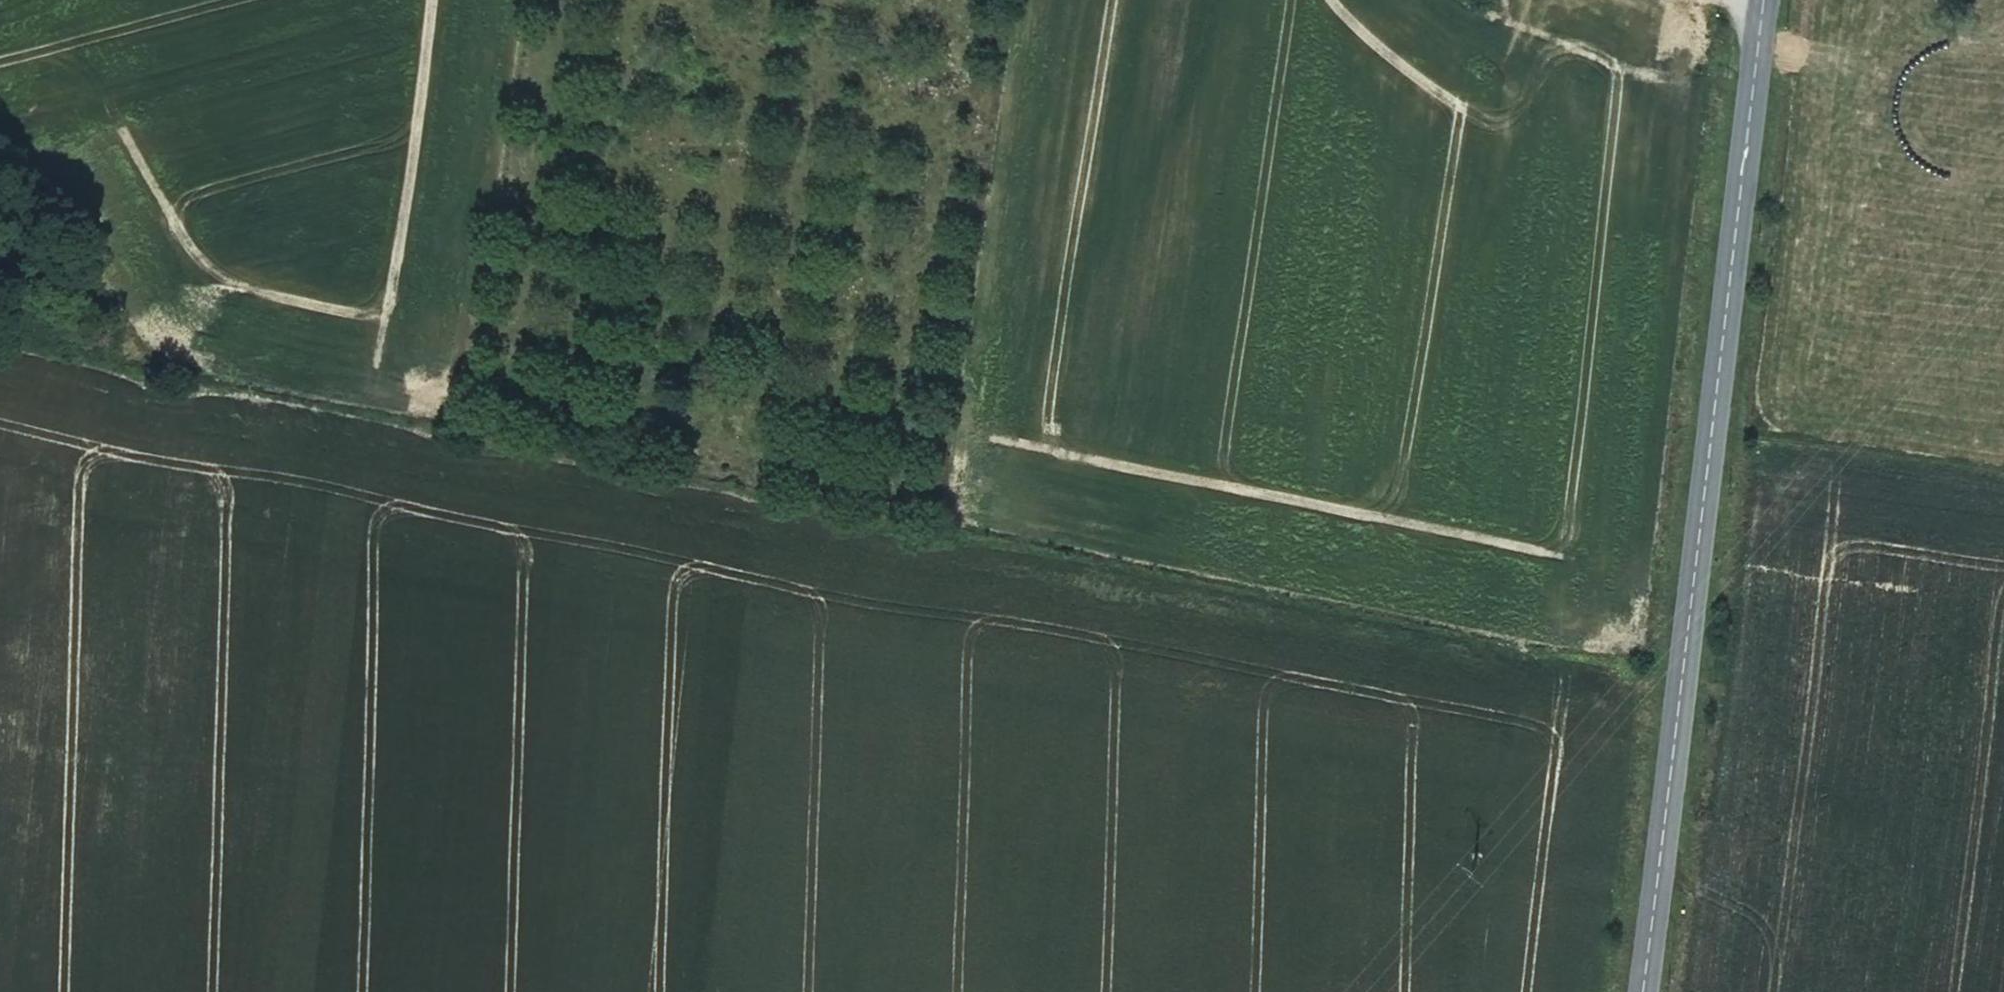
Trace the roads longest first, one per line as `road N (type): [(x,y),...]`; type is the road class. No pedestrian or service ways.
road 1 (secondary): [(1763,0),(1642,991)]

